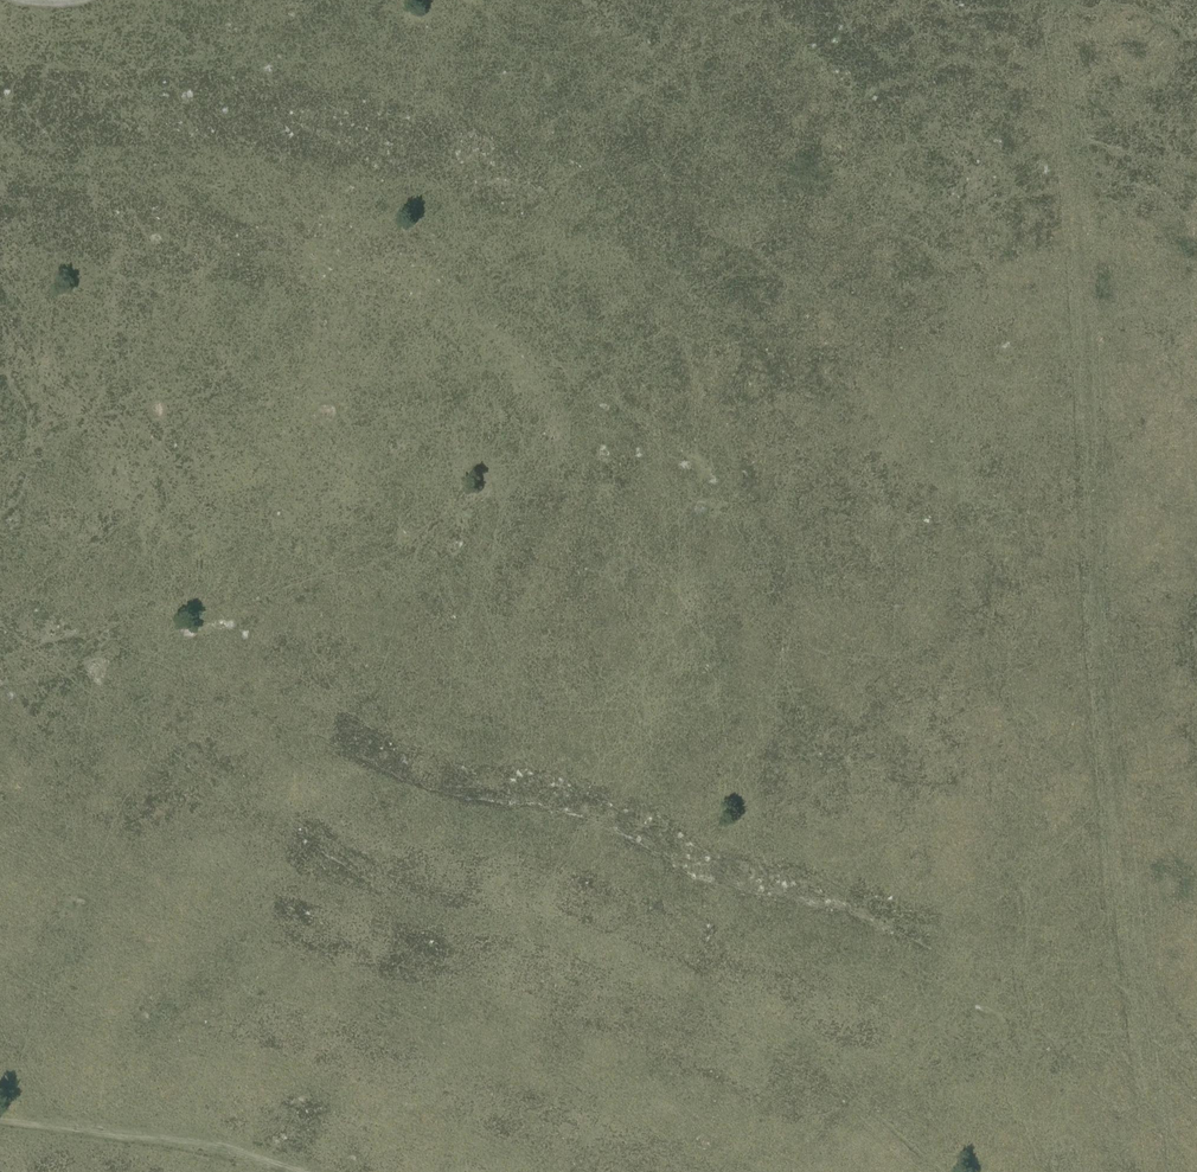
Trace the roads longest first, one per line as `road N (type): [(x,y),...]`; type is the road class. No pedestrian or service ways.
road 1 (track): [(297,1171),(214,1143),(0,1120)]

